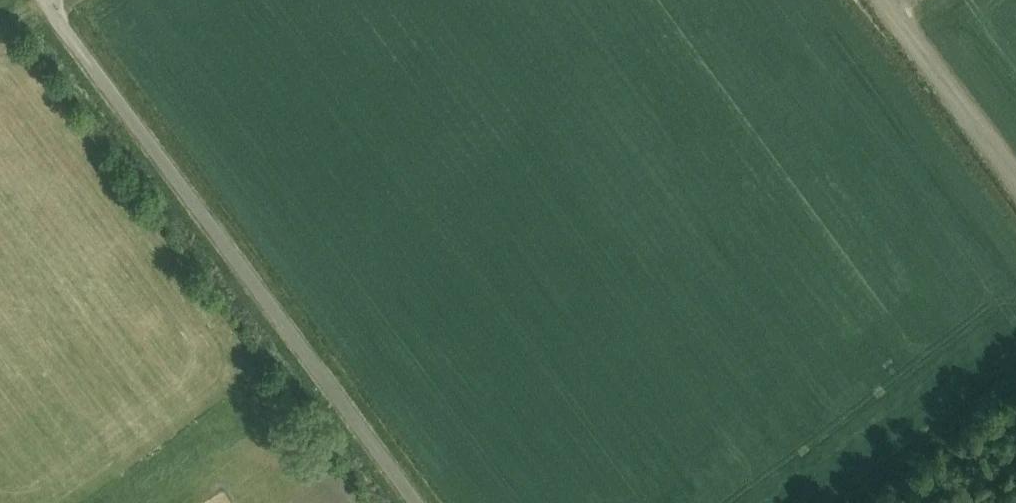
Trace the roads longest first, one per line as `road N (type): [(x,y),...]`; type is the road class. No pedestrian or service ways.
road 1 (unclassified): [(416,502),(46,0)]

